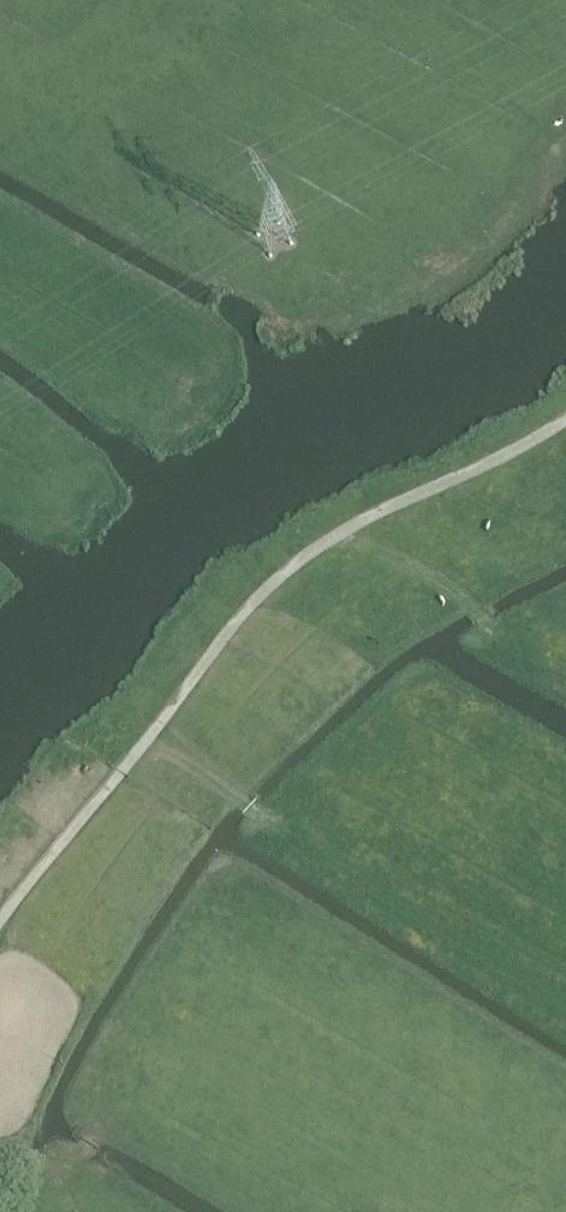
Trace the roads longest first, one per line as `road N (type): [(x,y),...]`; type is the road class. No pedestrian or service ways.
road 1 (track): [(565,417),(293,559),(172,698),(0,923)]

